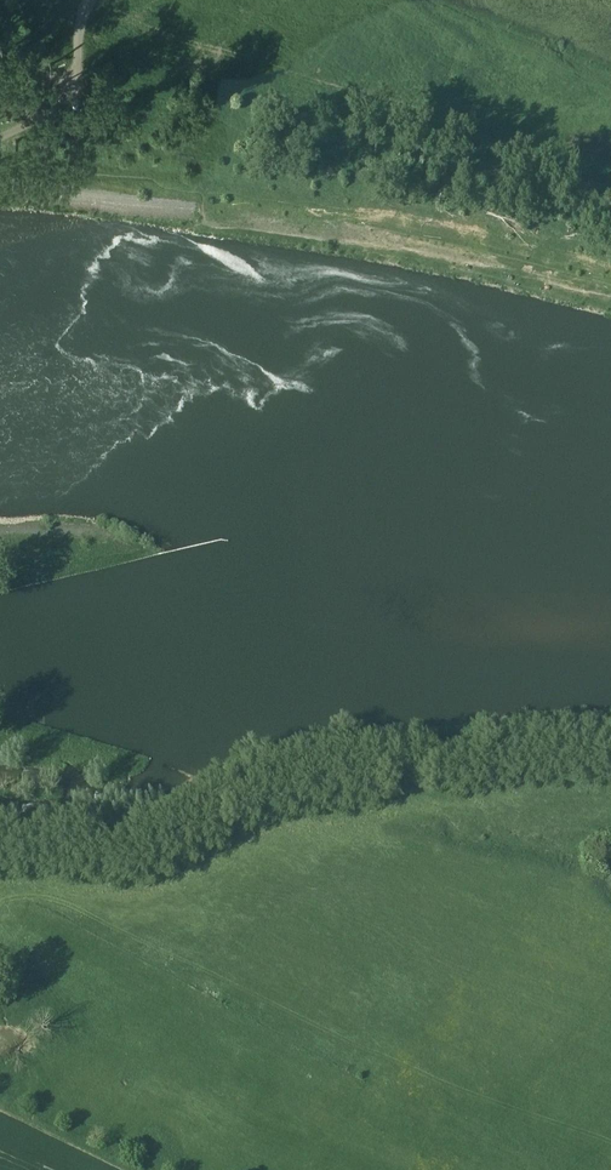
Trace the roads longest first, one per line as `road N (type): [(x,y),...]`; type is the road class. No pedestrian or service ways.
road 1 (track): [(610,751),(286,789),(142,855),(0,851)]
road 2 (unclassified): [(0,137),(70,104),(92,0)]

